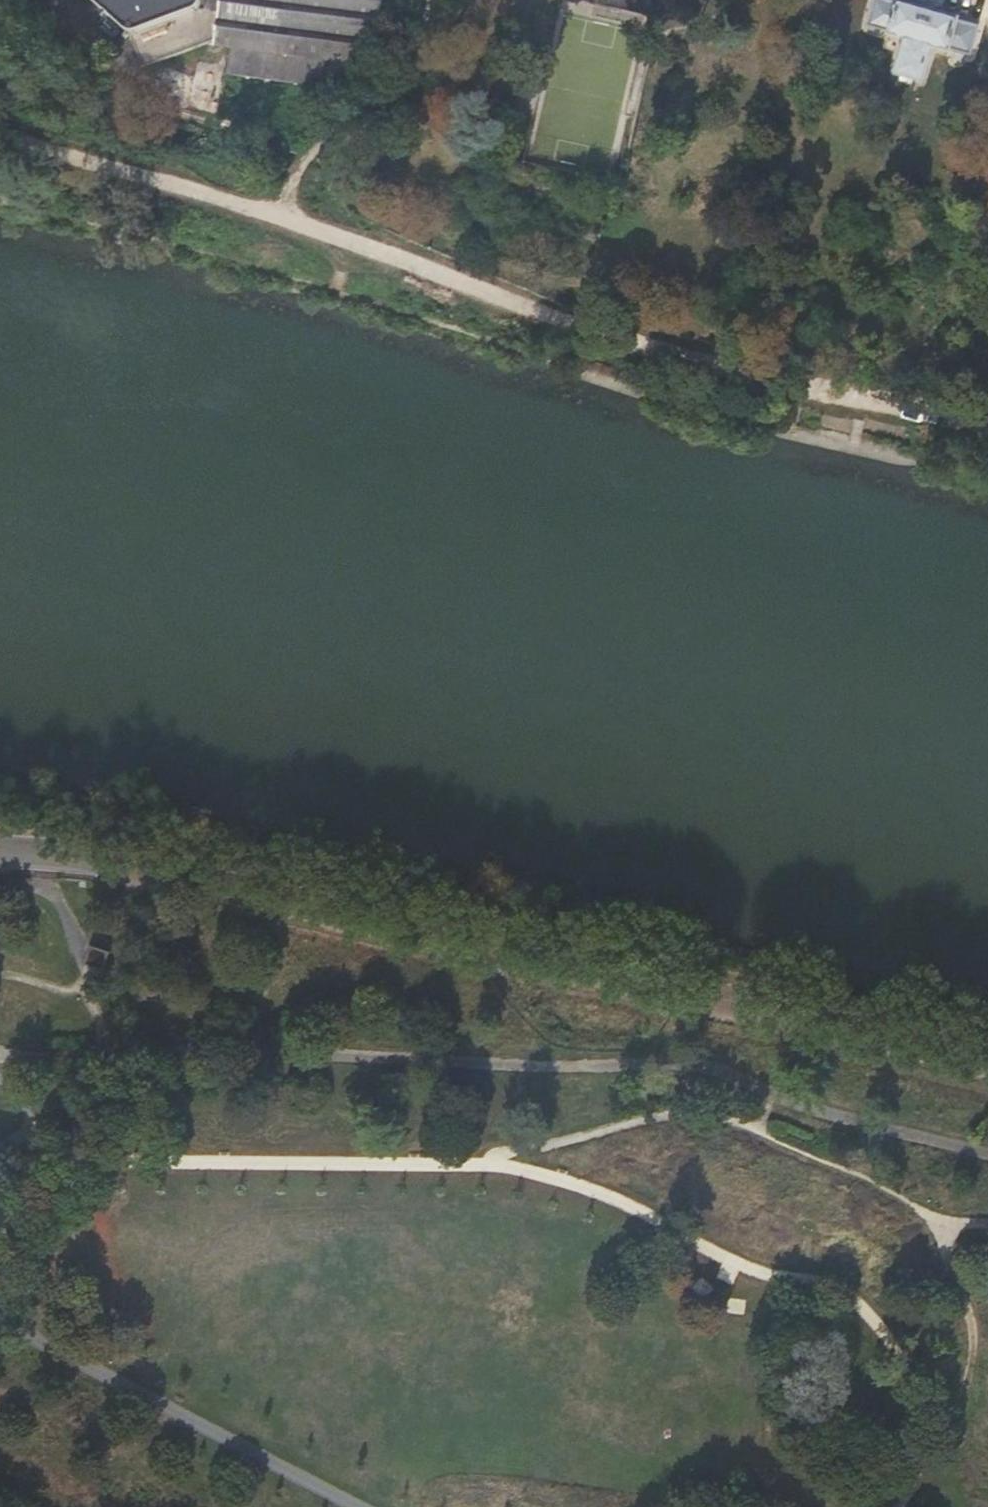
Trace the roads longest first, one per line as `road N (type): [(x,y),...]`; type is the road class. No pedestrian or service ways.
road 1 (tertiary): [(987,1060),(156,870),(0,848)]

